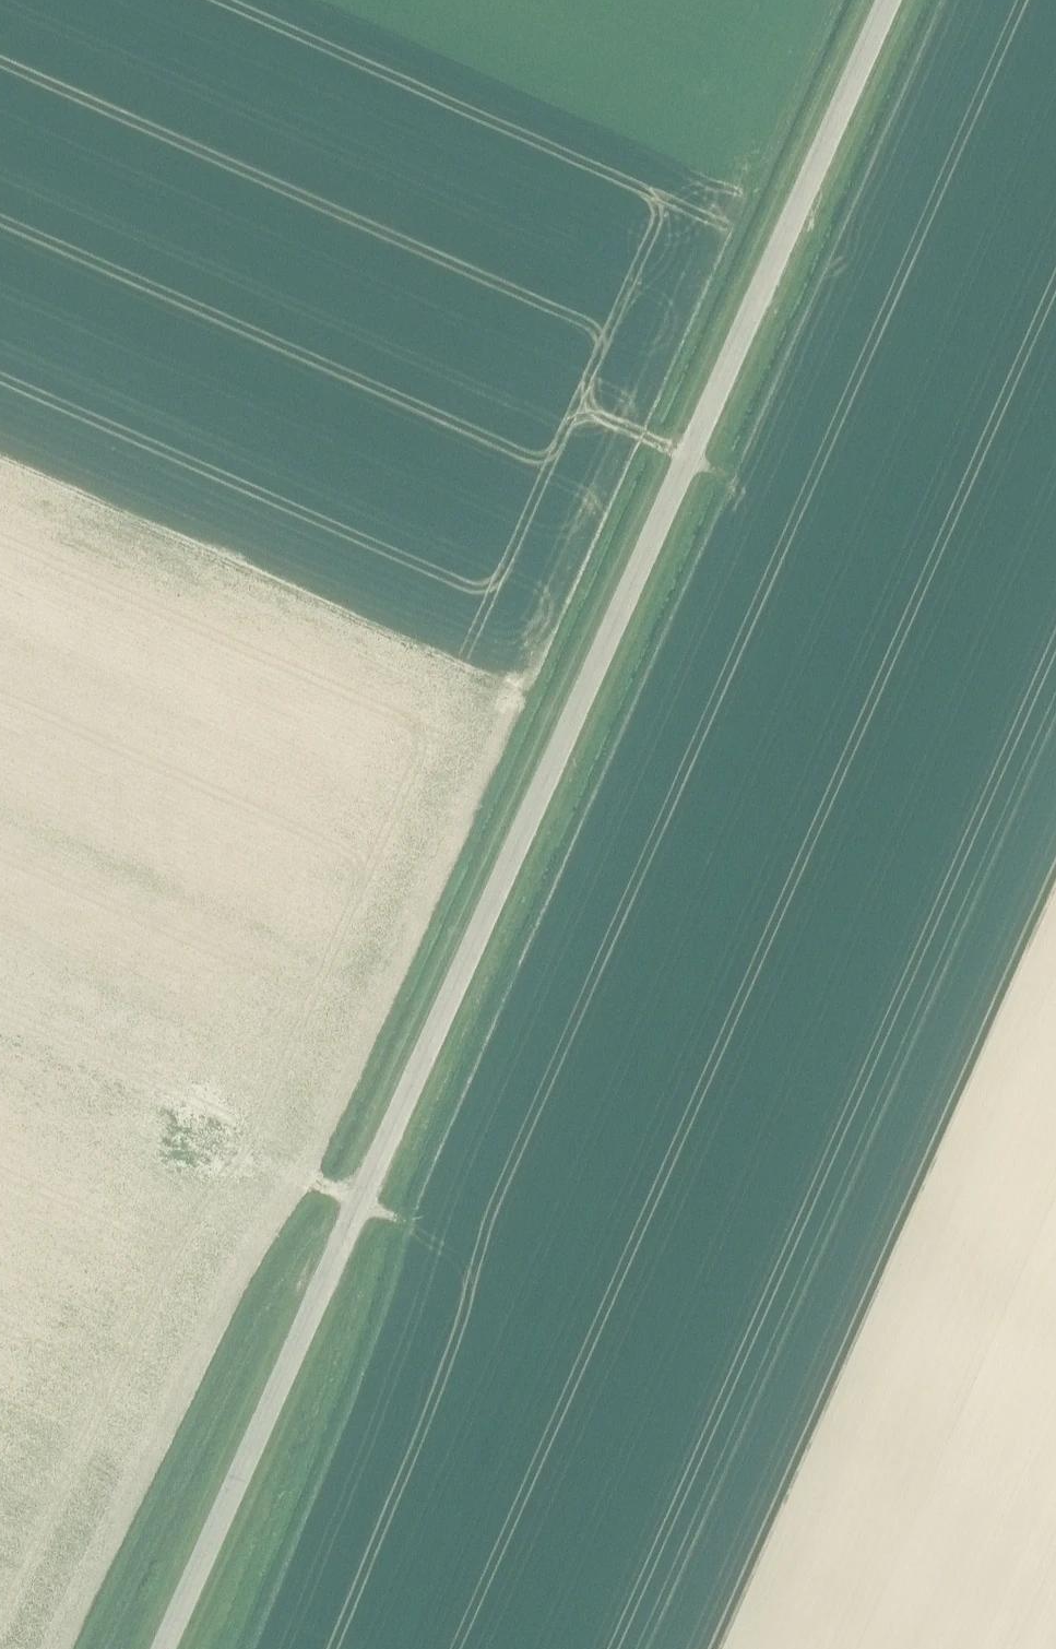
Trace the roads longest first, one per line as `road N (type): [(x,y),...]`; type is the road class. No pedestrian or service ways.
road 1 (unclassified): [(164,1648),(873,0)]

